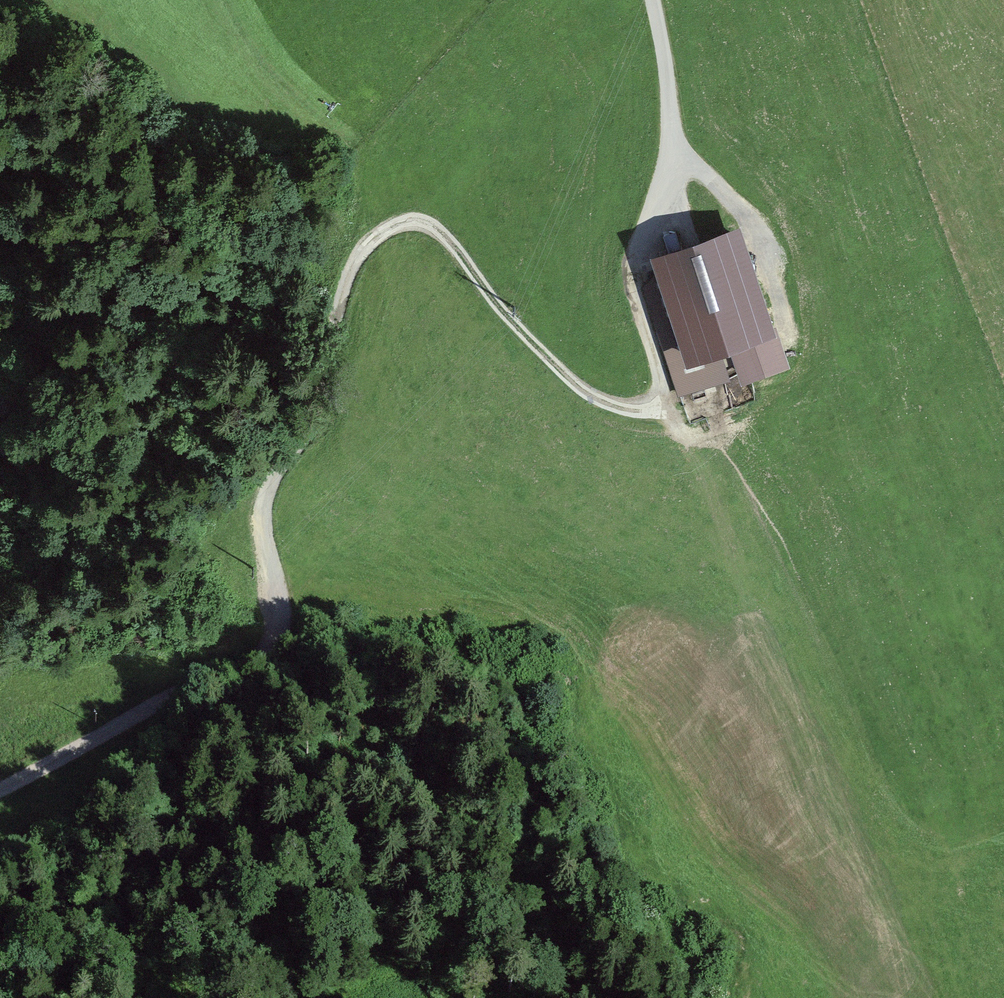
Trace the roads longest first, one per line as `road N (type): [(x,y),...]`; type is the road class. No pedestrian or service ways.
road 1 (track): [(363,246),(336,306),(312,413),(264,487),(260,515),(276,604),(262,636),(201,689),(0,792)]
road 2 (track): [(636,300),(661,391),(658,402),(634,407),(581,389),(543,355),(439,230),(397,219),(363,246)]
road 3 (unclassified): [(650,0),(666,147),(630,259),(636,300)]
road 4 (track): [(338,997),(507,943),(543,944),(579,959),(610,997)]
road 5 (track): [(0,992),(138,969),(223,997)]
road 6 (track): [(579,959),(501,814)]

